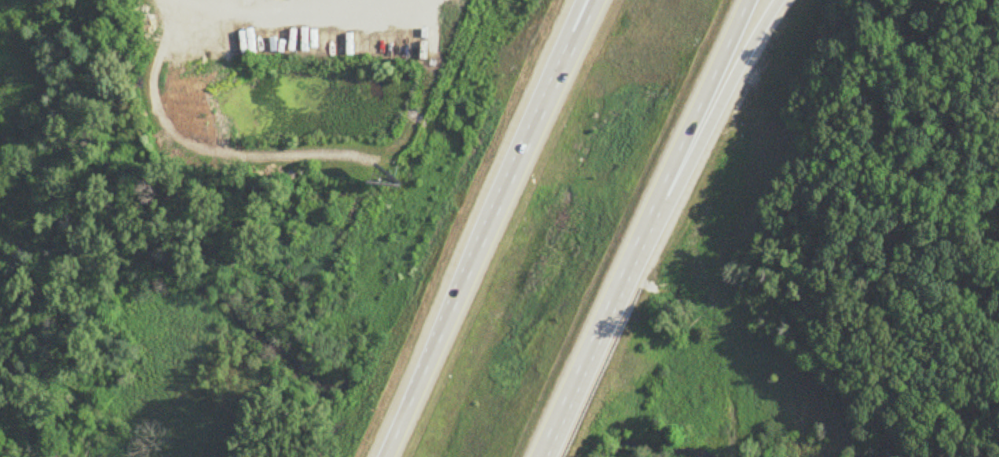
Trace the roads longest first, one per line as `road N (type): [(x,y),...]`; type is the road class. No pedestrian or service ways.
road 1 (motorway): [(598,0),(388,456)]
road 2 (motorway): [(541,456),(749,0)]
road 3 (motorway): [(639,244),(682,186),(781,0)]

